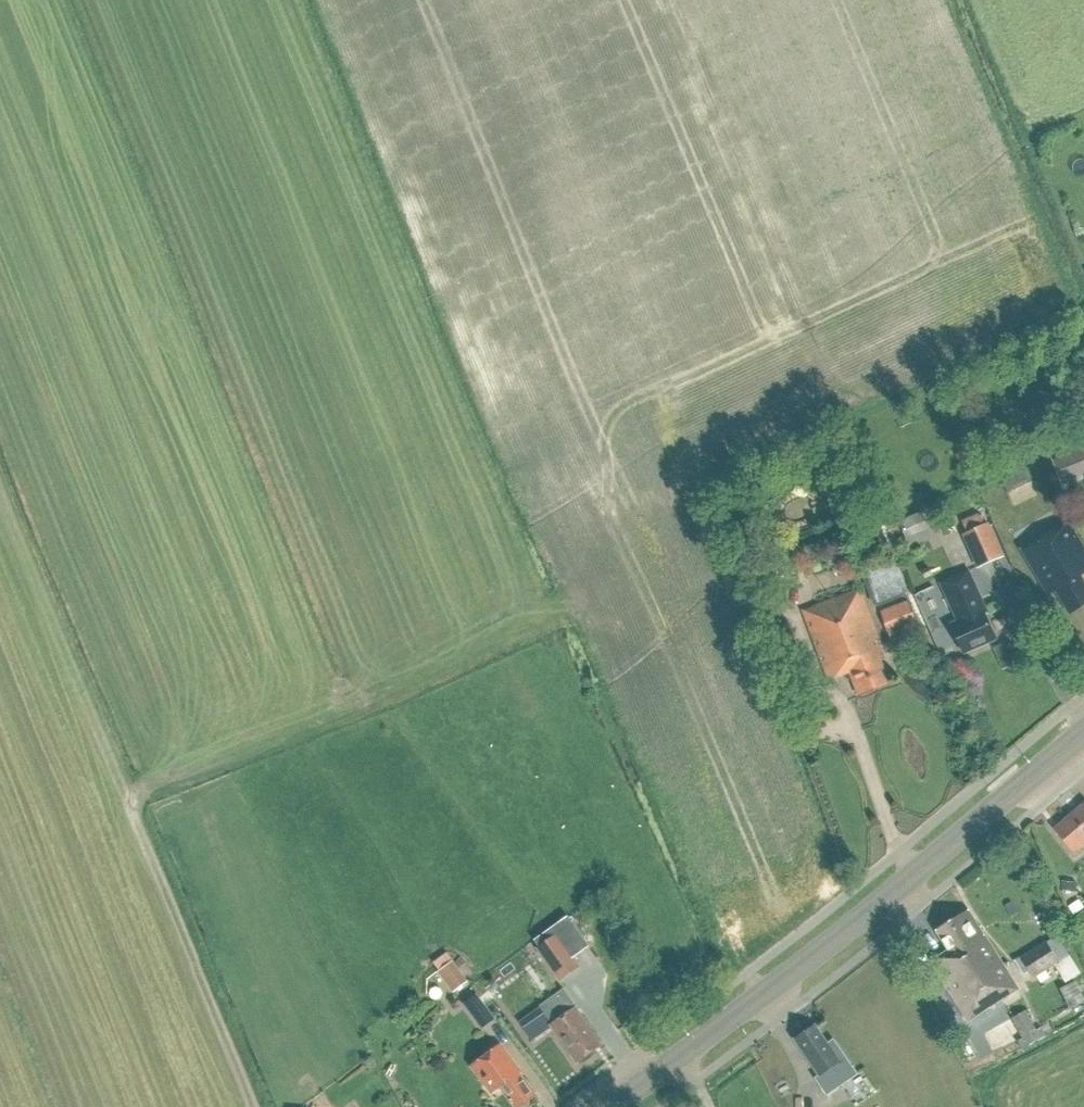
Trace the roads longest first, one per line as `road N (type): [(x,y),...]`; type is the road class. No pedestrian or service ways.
road 1 (track): [(252,1106),(0,492)]
road 2 (tertiary): [(612,1106),(805,965),(1083,734)]

